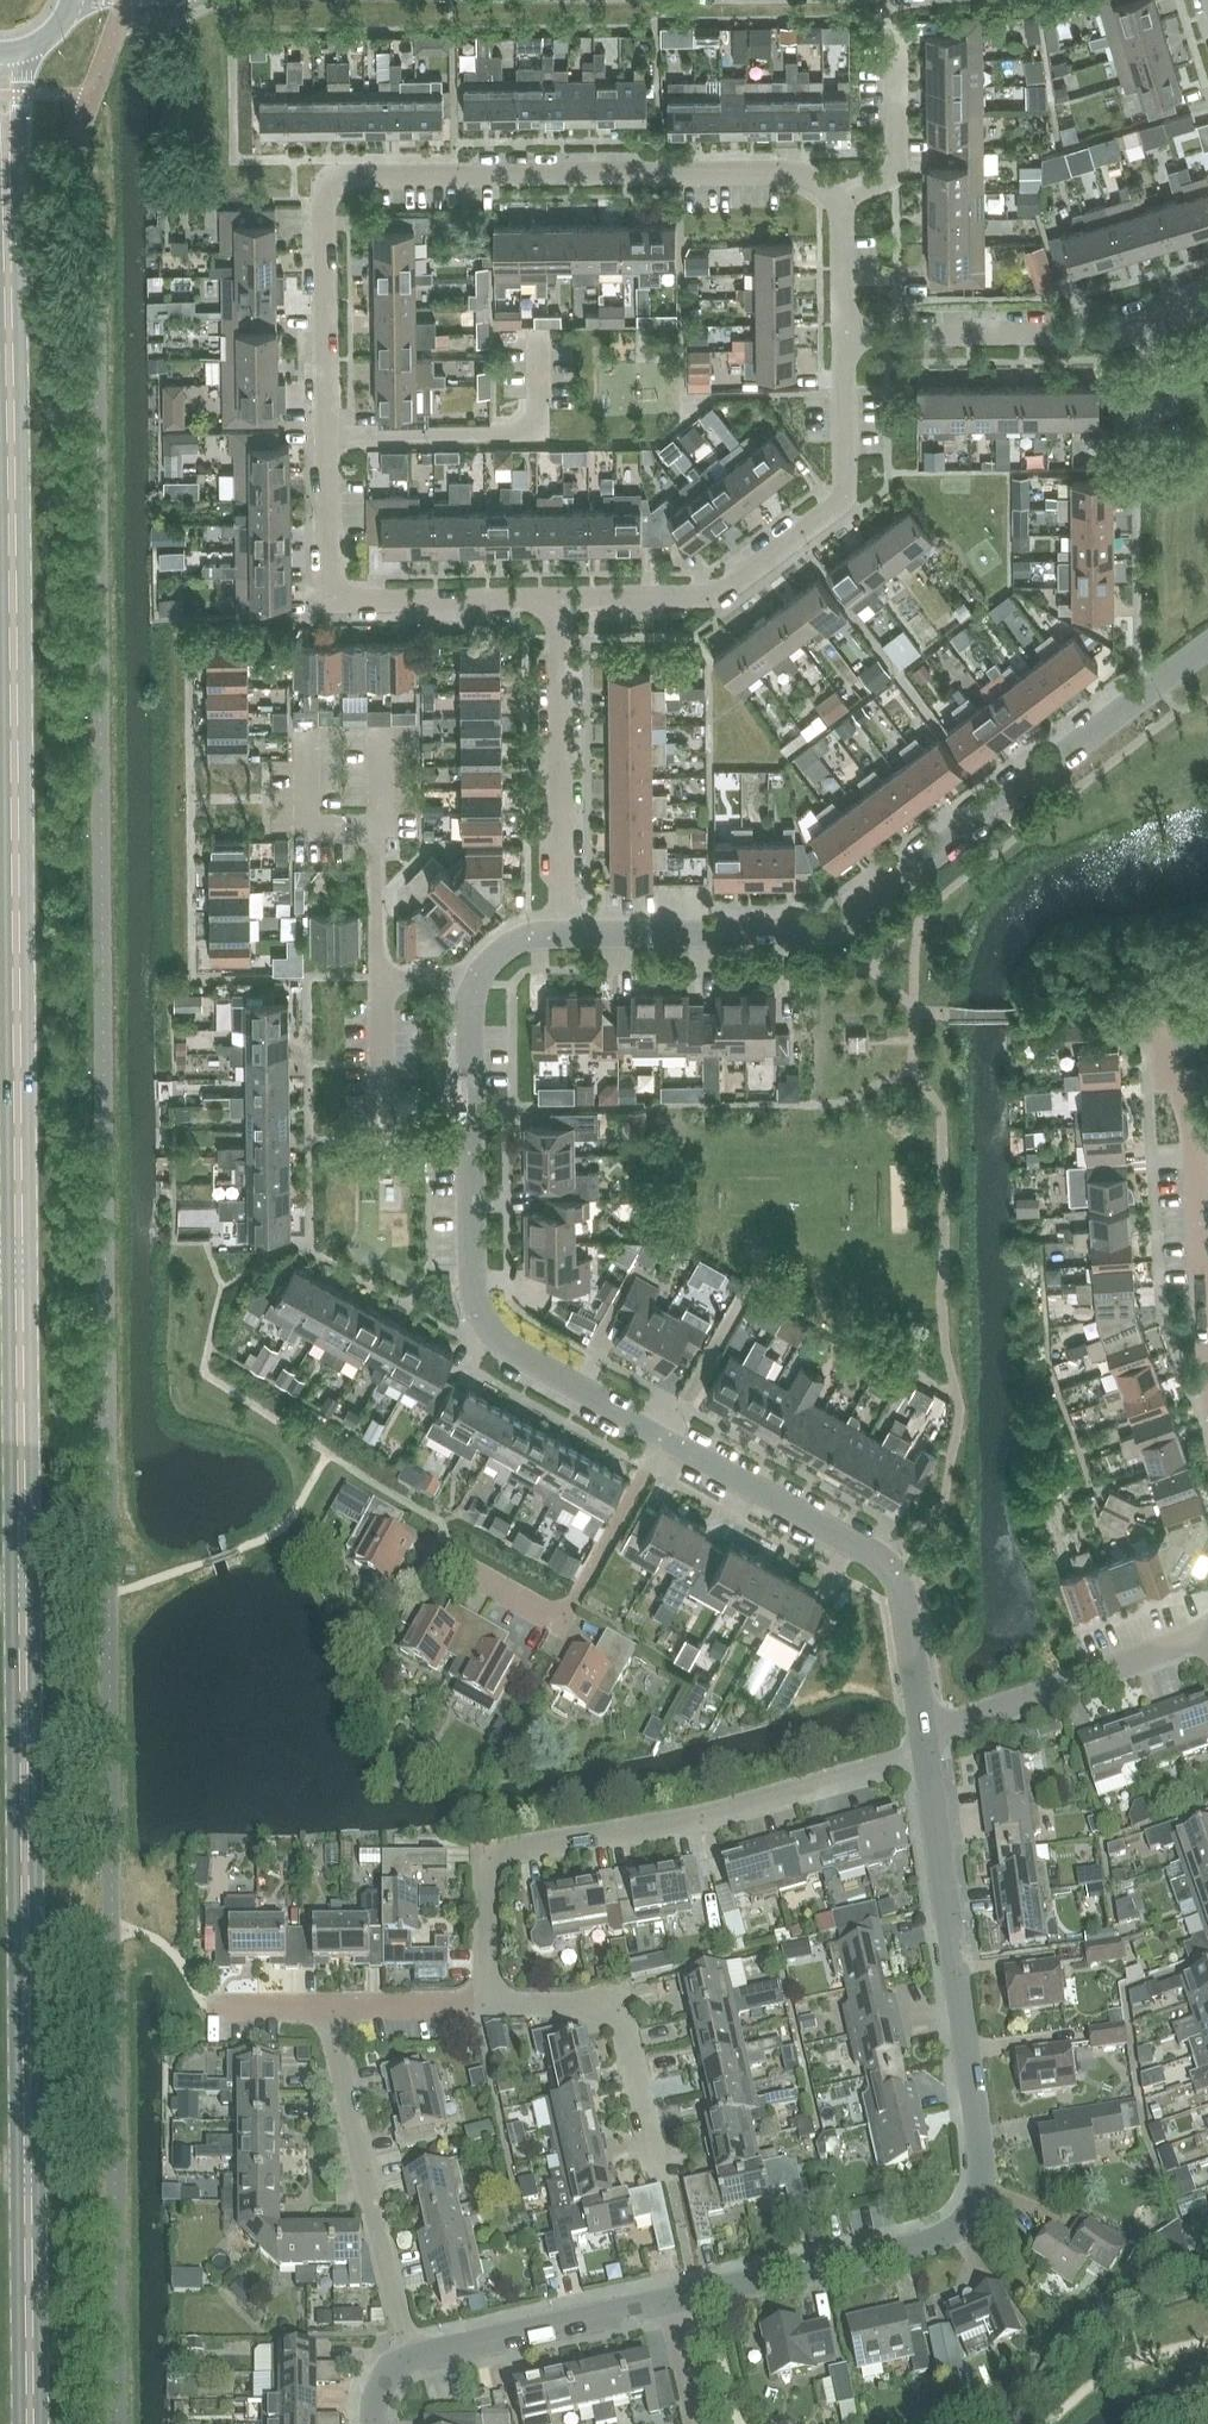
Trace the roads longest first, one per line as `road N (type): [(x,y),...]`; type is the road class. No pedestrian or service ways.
road 1 (tertiary): [(32,2423),(4,53)]
road 2 (residential): [(842,200),(786,172),(343,177),(329,185),(330,601),(560,598)]
road 3 (residential): [(671,2297),(936,2238),(971,2208),(980,2161),(925,1755)]
road 4 (residential): [(562,932),(832,929),(1207,643)]
road 5 (residential): [(489,2003),(488,1872),(499,1851),(703,1818),(925,1755)]
road 6 (residential): [(661,1437),(505,1345),(483,1321),(475,1270),(470,981)]
road 7 (residential): [(560,598),(710,597),(842,501),(844,337)]
road 8 (residential): [(925,1730),(906,1611),(882,1563),(661,1437)]
road 9 (residential): [(844,337),(1081,335),(1207,301)]
road 10 (residential): [(407,2356),(328,2004)]
road 11 (residential): [(444,1555),(545,1612),(570,1612),(661,1437)]
road 12 (residential): [(562,932),(560,598)]
road 13 (residential): [(1207,1632),(925,1730)]
road 14 (residential): [(654,2153),(620,2012),(599,2002),(489,2003)]
road 15 (residential): [(407,2356),(671,2297)]
road 16 (residential): [(1207,1333),(1198,1138),(1186,1090)]
road 17 (residential): [(842,200),(898,170),(898,43)]
road 18 (residential): [(328,2004),(489,2003)]
road 19 (residential): [(380,982),(372,827)]
road 20 (residential): [(372,827),(306,823),(306,736)]
road 21 (residential): [(1187,981),(1154,994),(1145,1015),(1186,1090)]
road 22 (residential): [(844,337),(842,200)]
road 23 (residential): [(696,2423),(671,2297)]
road 24 (residential): [(380,982),(382,1109)]

